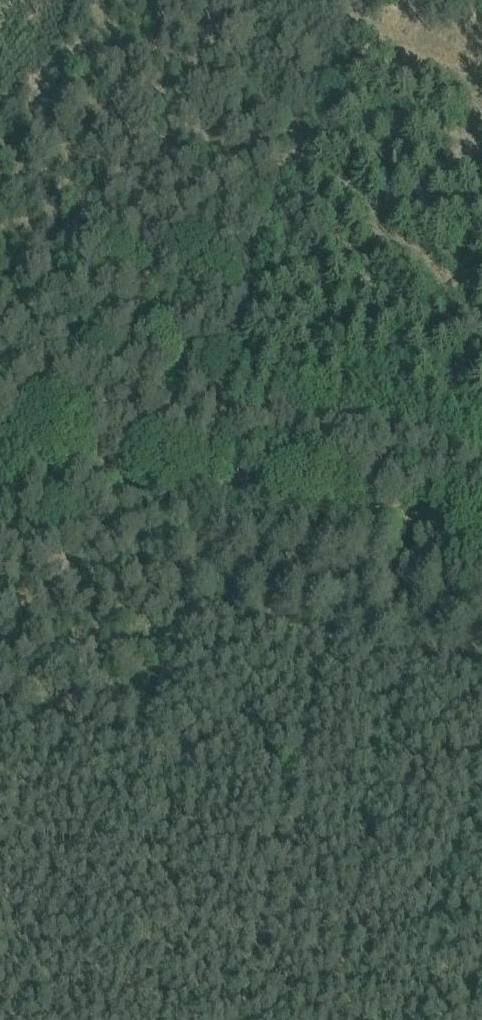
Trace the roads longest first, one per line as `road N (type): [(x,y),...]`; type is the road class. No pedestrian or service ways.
road 1 (track): [(0,709),(481,806)]
road 2 (track): [(481,474),(0,385)]

